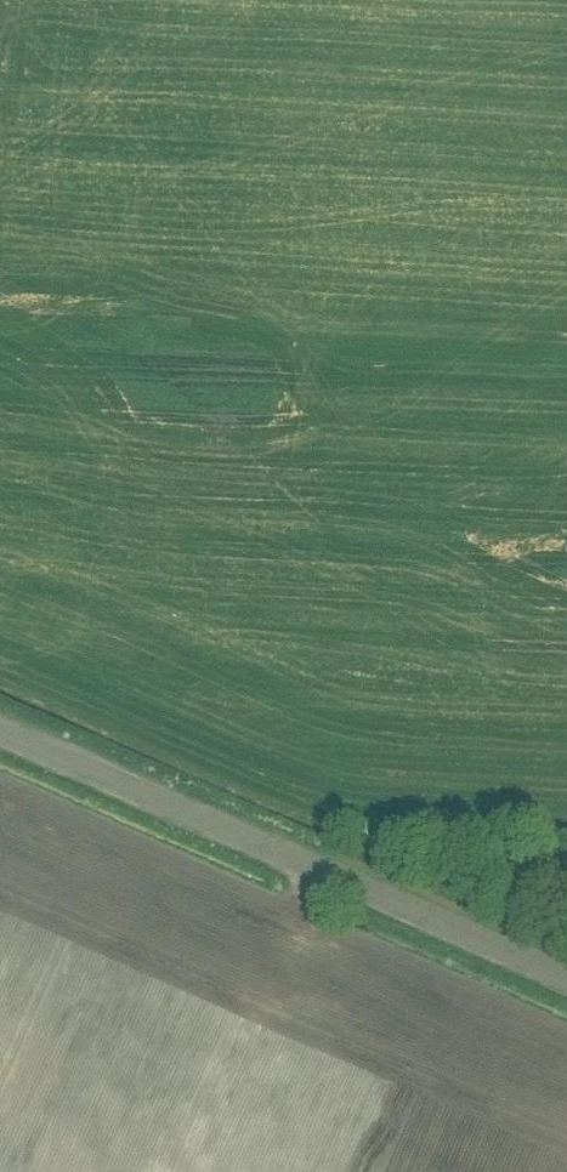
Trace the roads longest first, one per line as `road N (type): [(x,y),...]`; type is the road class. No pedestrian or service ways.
road 1 (unclassified): [(566,983),(0,734)]

